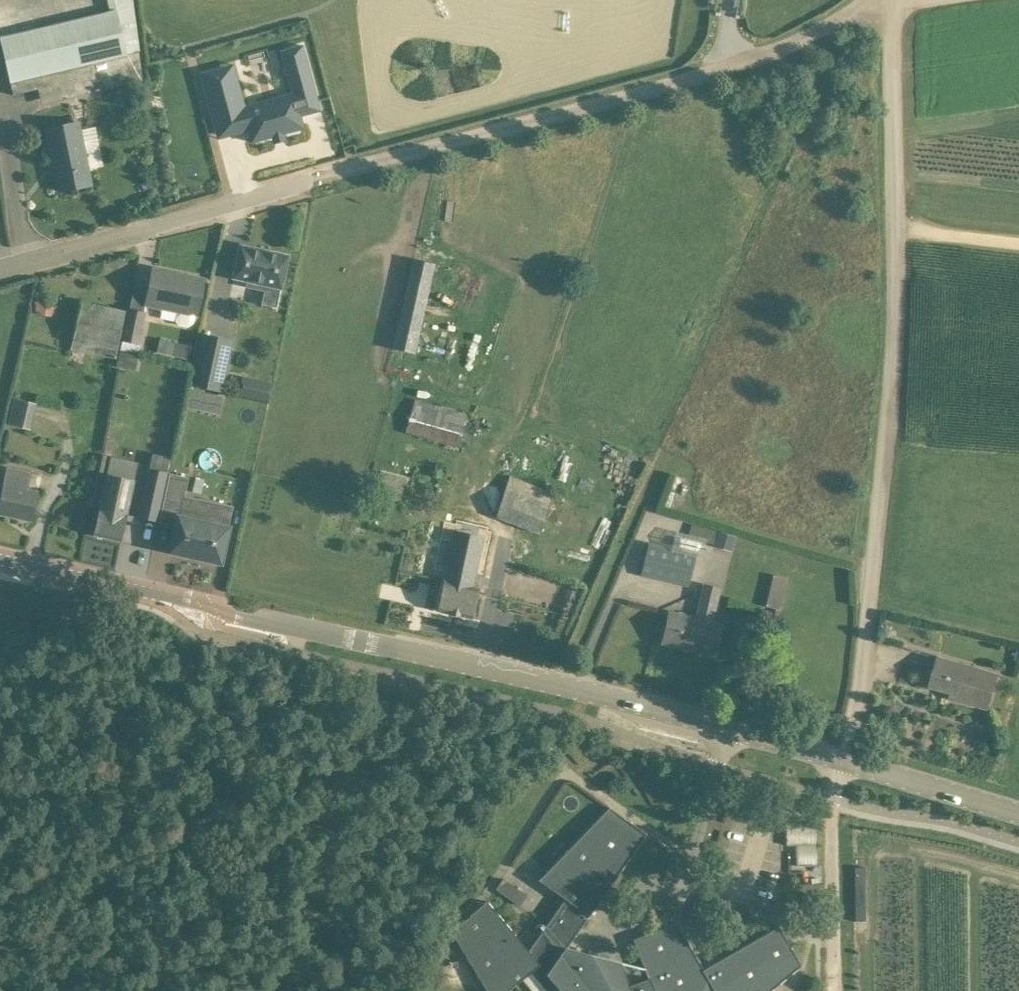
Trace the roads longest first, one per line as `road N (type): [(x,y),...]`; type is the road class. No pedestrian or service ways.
road 1 (tertiary): [(844,759),(575,688),(0,560)]
road 2 (unclassified): [(844,759),(857,710),(898,348),(891,36),(880,6)]
road 3 (track): [(318,178),(738,66),(880,6)]
road 4 (track): [(159,990),(208,906),(300,626)]
road 5 (unclassified): [(0,268),(318,178)]
road 6 (unclassified): [(844,759),(831,822),(835,990)]
road 7 (tertiary): [(1018,813),(844,759)]

